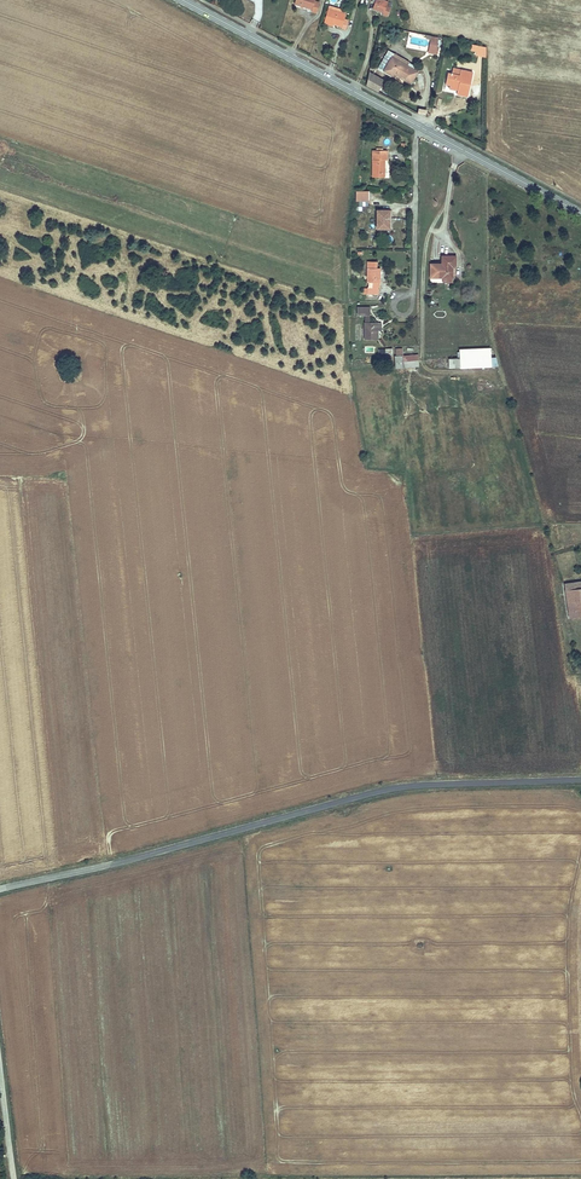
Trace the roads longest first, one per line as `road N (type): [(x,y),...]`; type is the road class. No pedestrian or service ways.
road 1 (unclassified): [(580,779),(410,785),(0,889)]
road 2 (secondary): [(421,128),(182,0)]
road 3 (secondary): [(580,214),(421,128)]
road 4 (residential): [(421,128),(413,295)]

